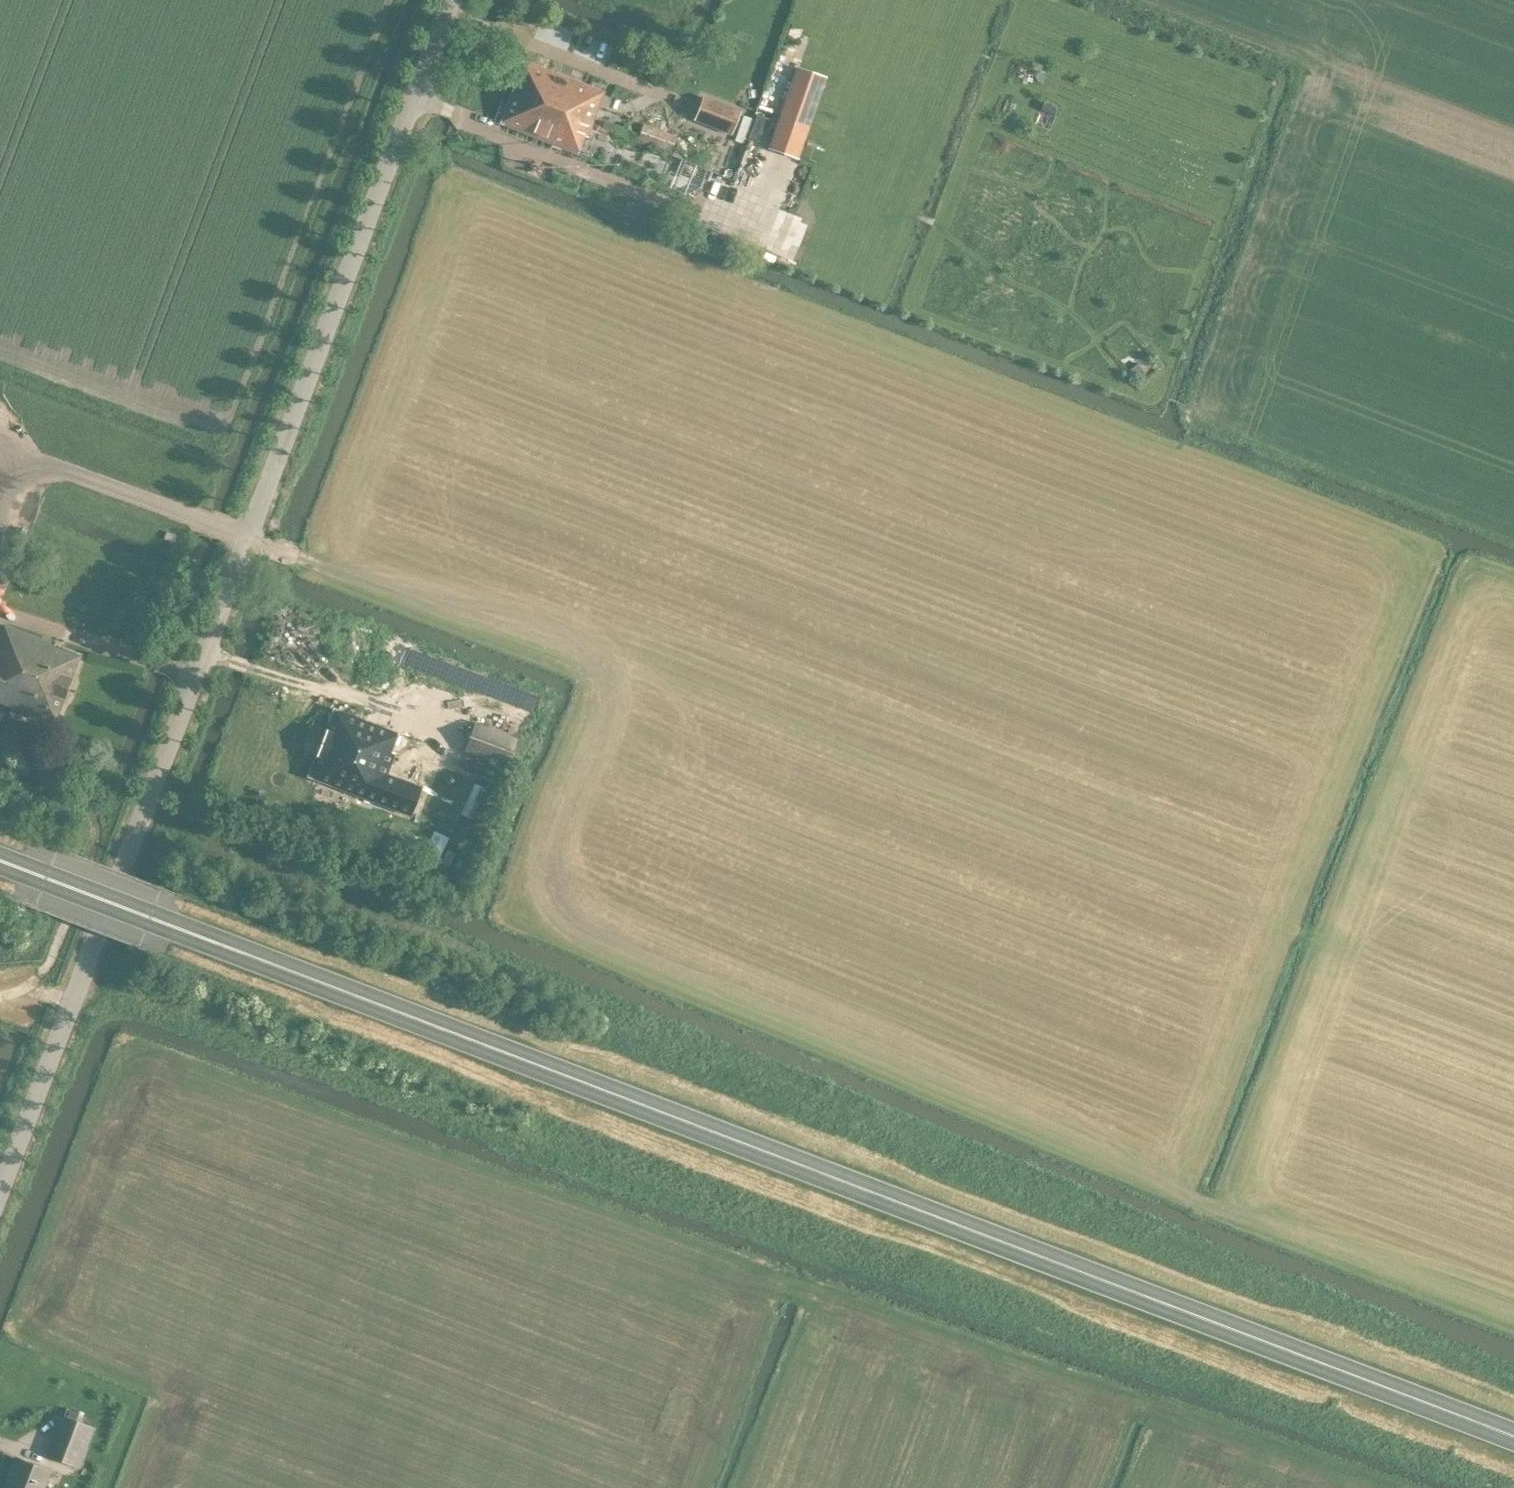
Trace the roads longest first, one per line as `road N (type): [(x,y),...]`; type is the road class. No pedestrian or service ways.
road 1 (trunk): [(1513,1437),(0,858)]
road 2 (unclassified): [(450,0),(0,1191)]

